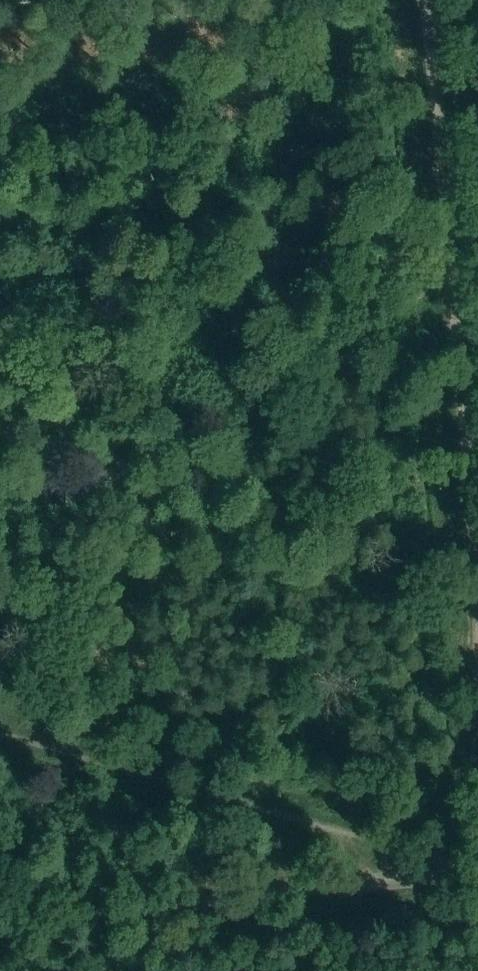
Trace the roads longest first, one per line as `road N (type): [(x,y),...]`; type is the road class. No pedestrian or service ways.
road 1 (track): [(477,885),(0,935)]
road 2 (track): [(436,239),(477,686)]
road 3 (track): [(417,0),(436,239)]

